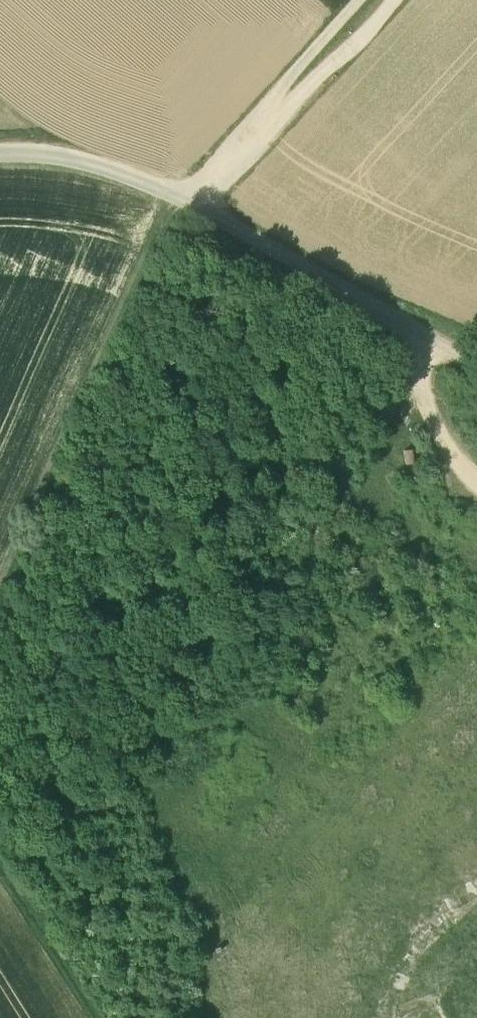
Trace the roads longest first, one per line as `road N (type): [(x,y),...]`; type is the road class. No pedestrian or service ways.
road 1 (unclassified): [(0,154),(63,157),(188,203),(476,374)]
road 2 (track): [(188,203),(0,643)]
road 3 (track): [(362,0),(224,153),(238,167)]
road 4 (track): [(0,861),(99,1017)]

